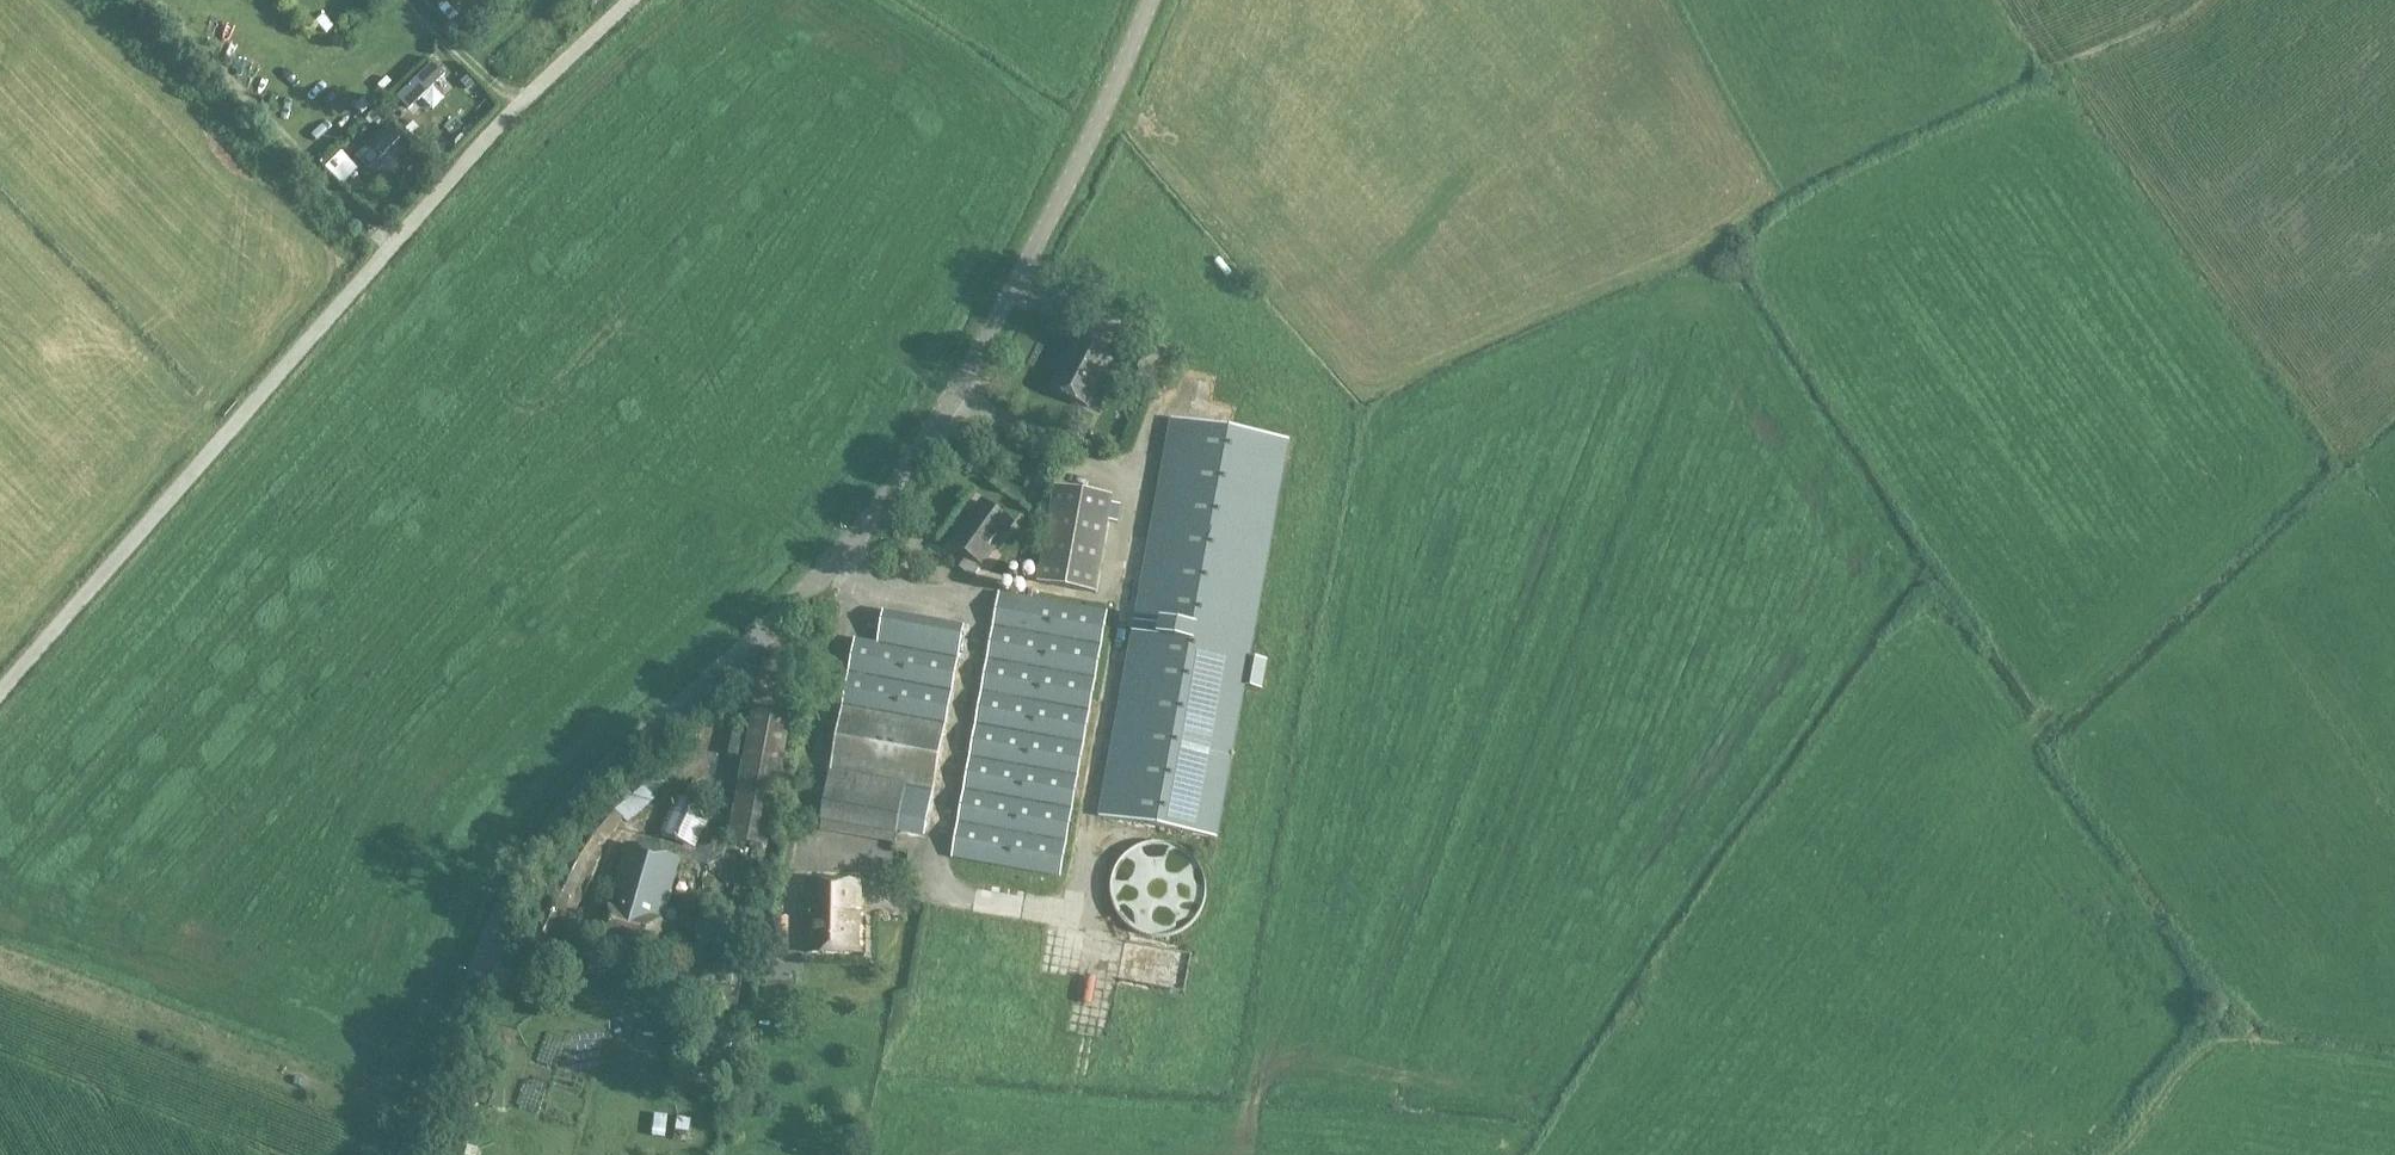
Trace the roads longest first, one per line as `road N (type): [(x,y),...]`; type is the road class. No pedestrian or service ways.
road 1 (unclassified): [(408,1154),(493,936),(539,848),(591,785),(756,641),(894,487),(979,353),(1078,163),(1150,0)]
road 2 (unclassified): [(0,693),(495,130),(633,0)]

